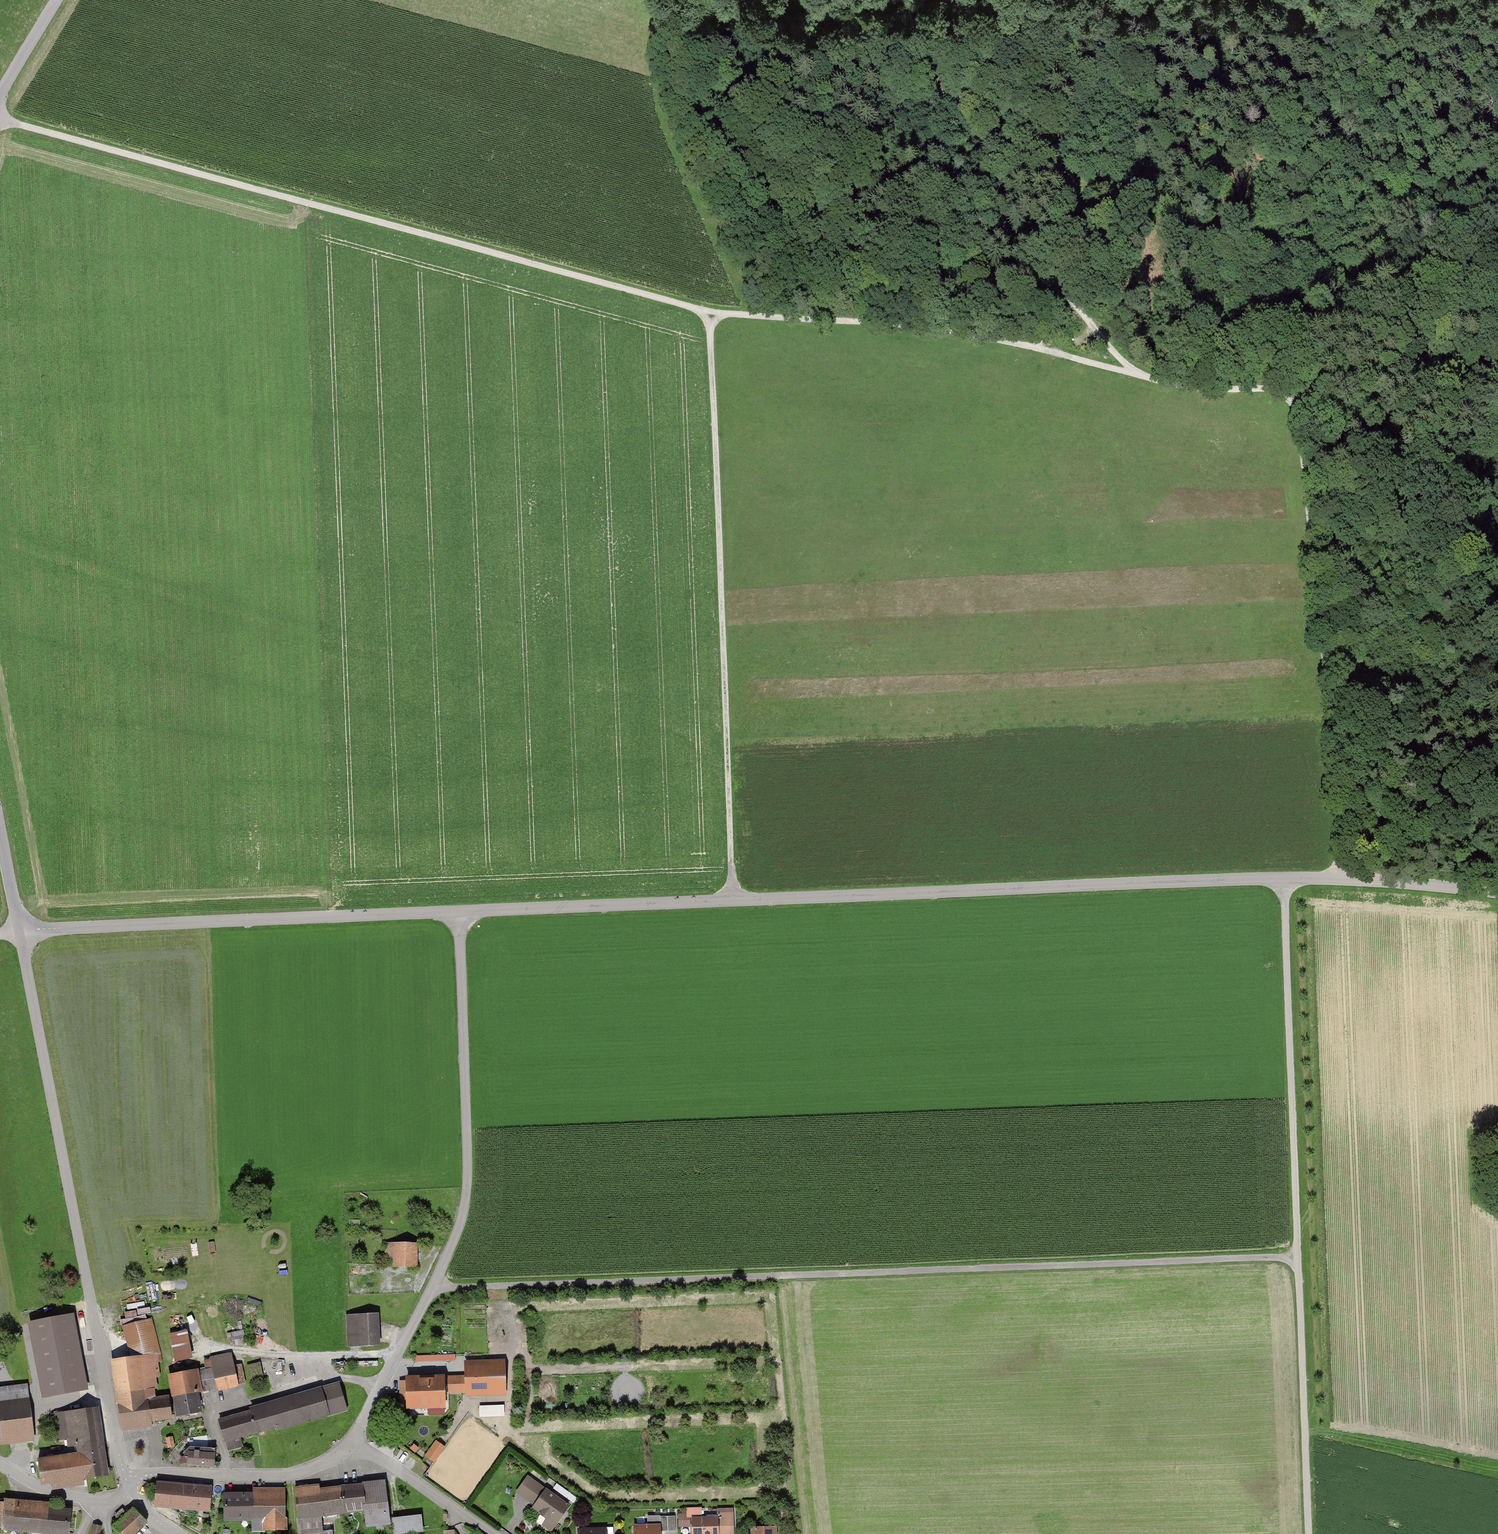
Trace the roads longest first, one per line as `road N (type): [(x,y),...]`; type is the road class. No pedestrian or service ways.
road 1 (track): [(1138,375),(966,333),(709,312),(0,120)]
road 2 (unclassified): [(461,912),(1347,879),(1497,894)]
road 3 (track): [(435,1289),(1300,1258)]
road 4 (track): [(1285,881),(1310,1533)]
road 5 (track): [(735,901),(709,312)]
road 6 (unclassified): [(20,930),(132,1488)]
road 7 (unclassified): [(353,1441),(435,1289),(469,1191),(461,912)]
road 8 (track): [(1138,375),(1060,286),(1069,180),(811,0)]
road 9 (track): [(1277,388),(1299,417),(1347,879)]
road 10 (unclassified): [(20,930),(461,912)]
road 11 (track): [(1497,362),(1277,388),(1202,388),(1138,375)]
road 12 (unclassified): [(132,1488),(157,1474),(287,1476),(329,1461),(353,1441)]
road 13 (track): [(1069,180),(1237,231)]
road 14 (residential): [(353,1441),(492,1533)]
road 15 (unclassified): [(0,1467),(87,1505),(104,1505),(132,1488)]

